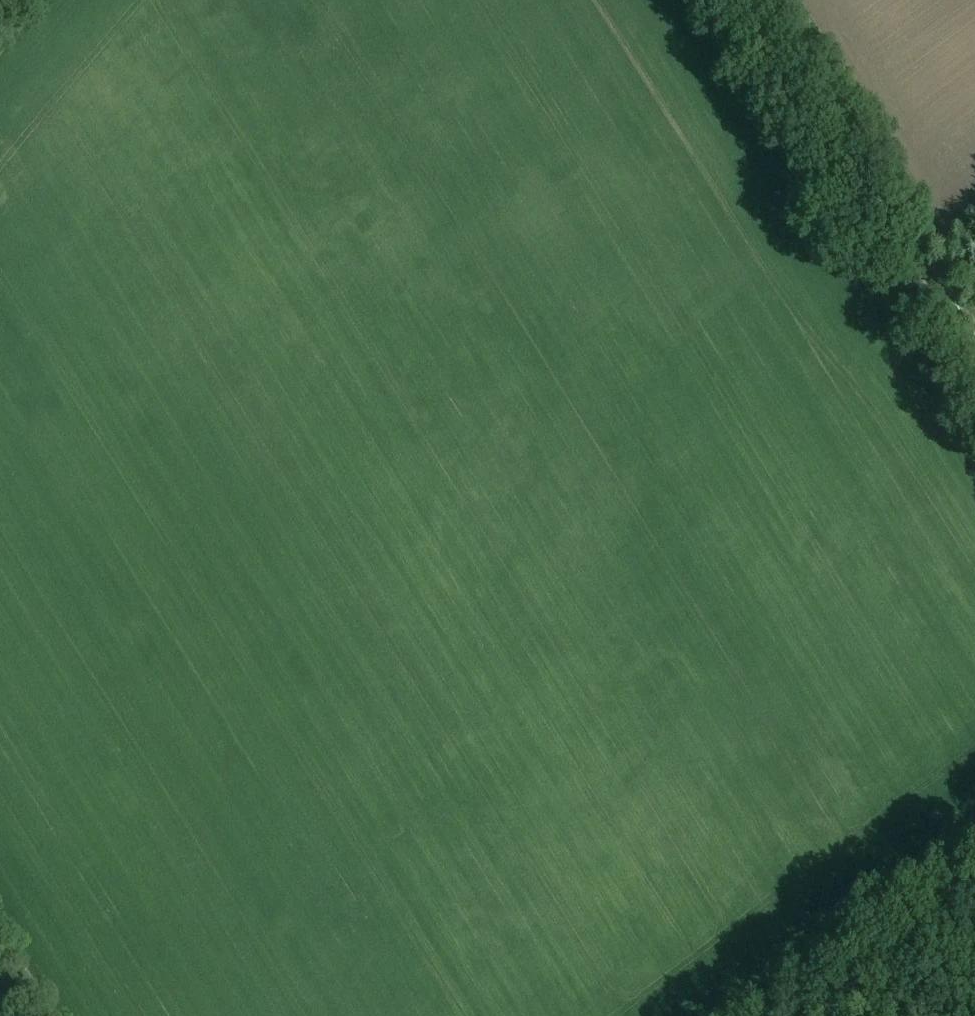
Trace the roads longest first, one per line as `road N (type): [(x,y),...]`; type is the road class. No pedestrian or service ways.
road 1 (track): [(974,332),(883,230),(744,0)]
road 2 (track): [(805,1015),(974,883)]

